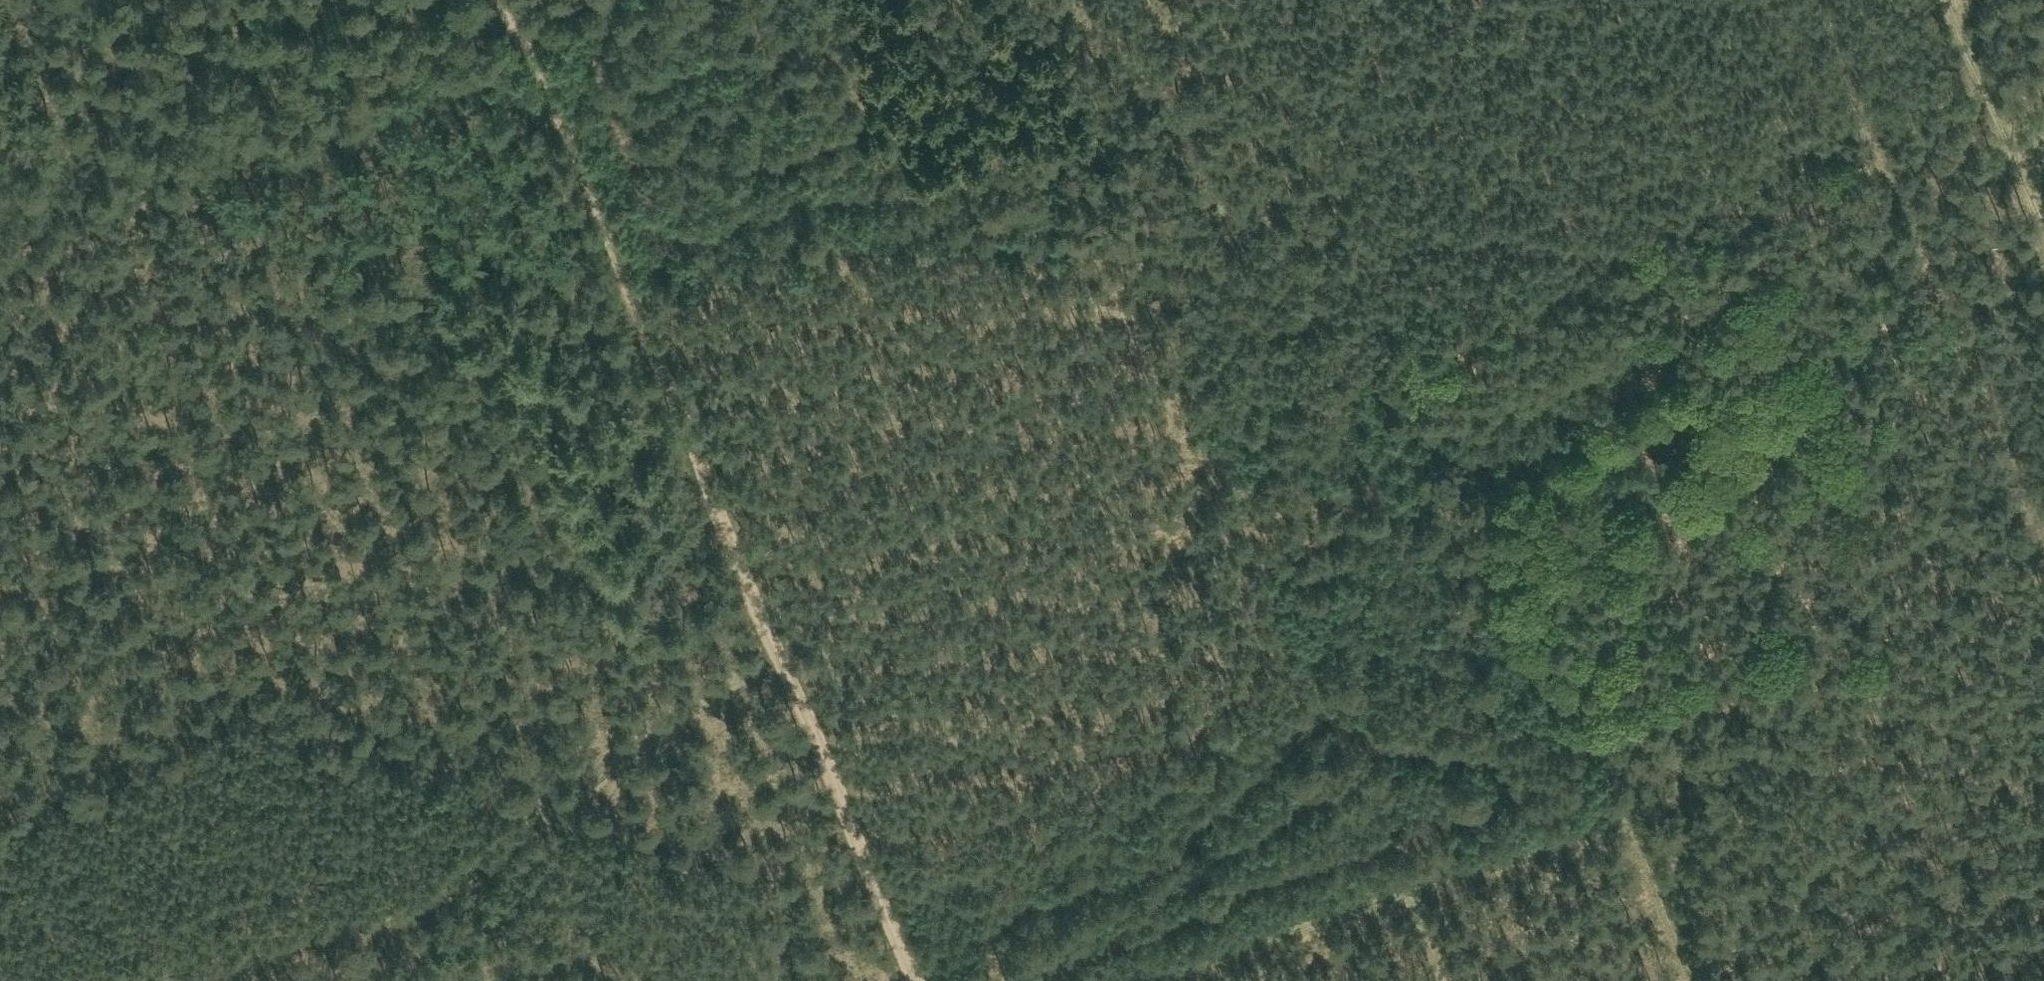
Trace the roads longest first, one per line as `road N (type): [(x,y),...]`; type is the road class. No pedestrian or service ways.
road 1 (track): [(915,980),(499,0)]
road 2 (track): [(1950,0),(2043,225)]

